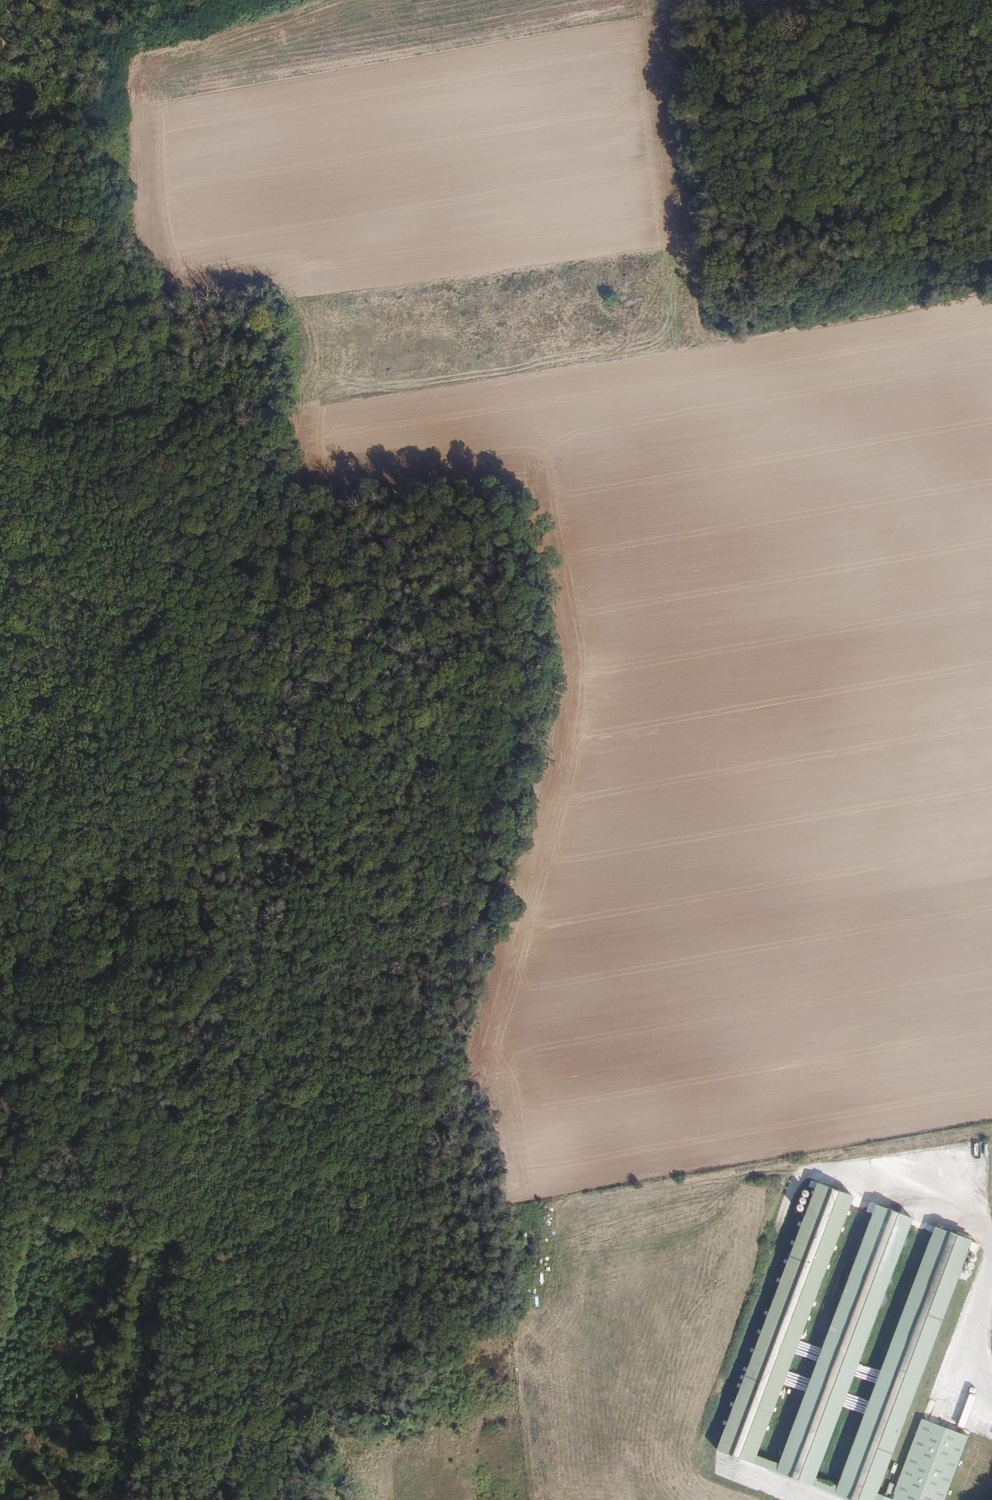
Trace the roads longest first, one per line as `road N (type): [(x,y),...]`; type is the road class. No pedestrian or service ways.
road 1 (track): [(991,298),(727,339),(706,326),(666,0)]

